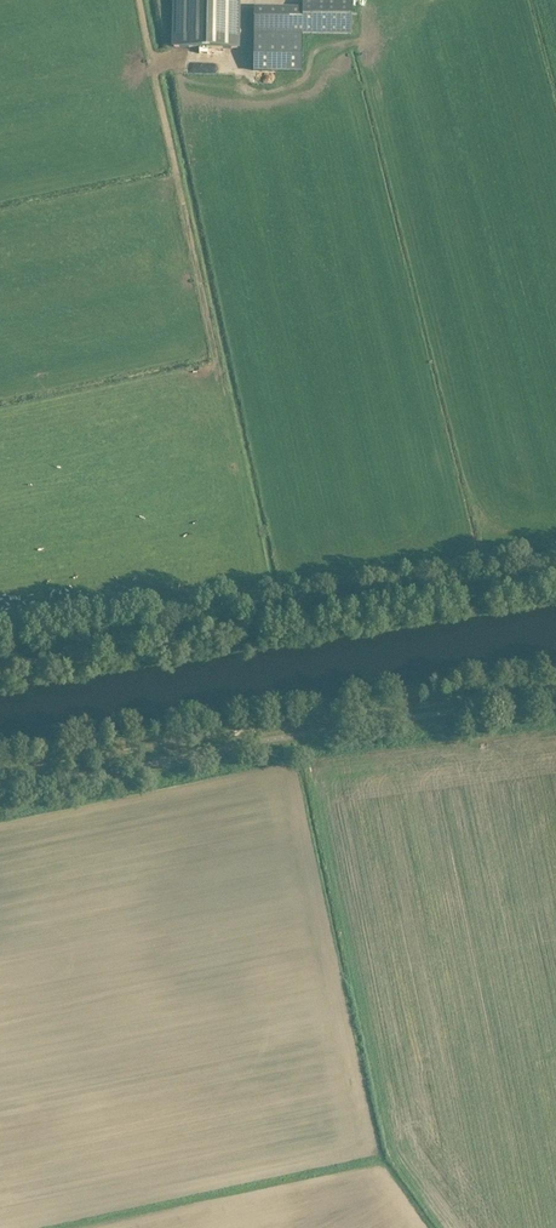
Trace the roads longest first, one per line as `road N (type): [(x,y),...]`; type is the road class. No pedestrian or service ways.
road 1 (track): [(555,686),(0,771)]
road 2 (unclassified): [(0,666),(555,582)]
road 3 (track): [(138,0),(214,357)]

